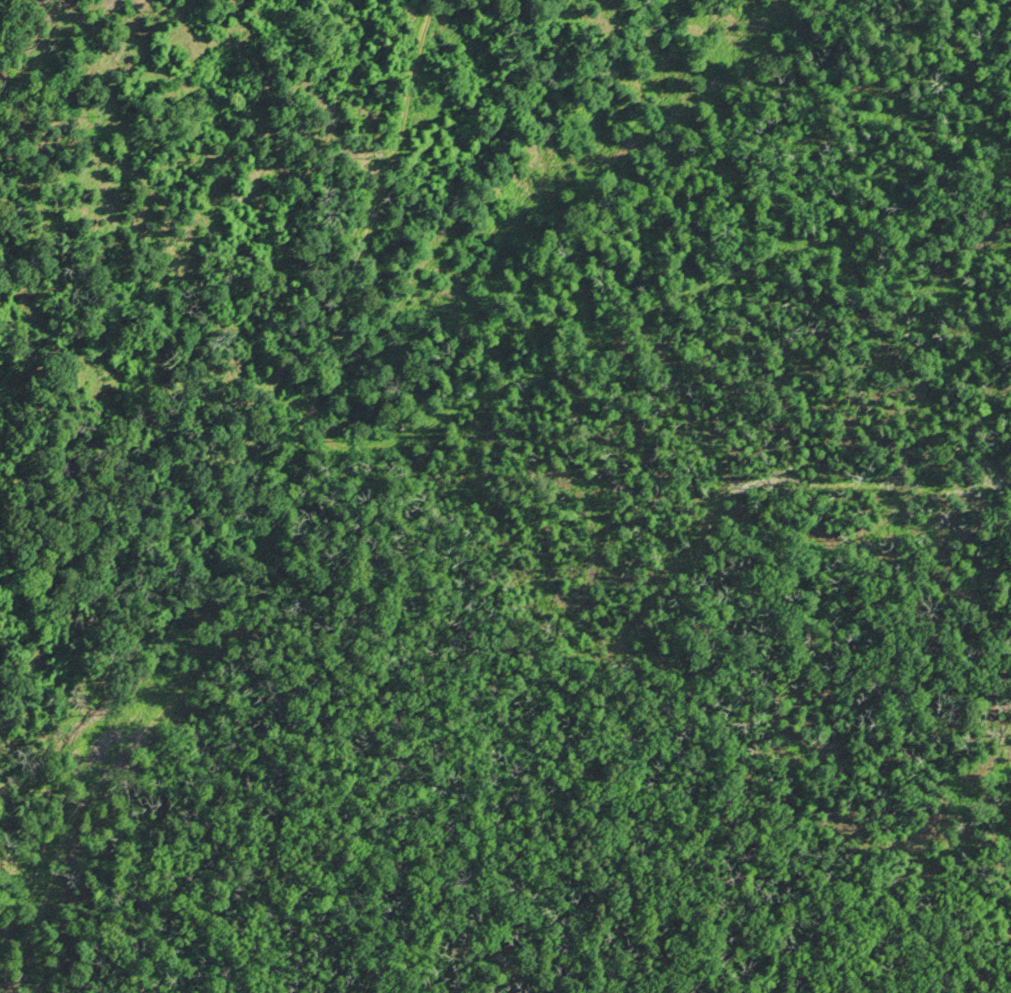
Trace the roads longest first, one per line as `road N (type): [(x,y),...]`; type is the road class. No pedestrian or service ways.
road 1 (track): [(428,0),(387,106),(343,378),(340,429),(399,449),(809,242),(1010,181)]

